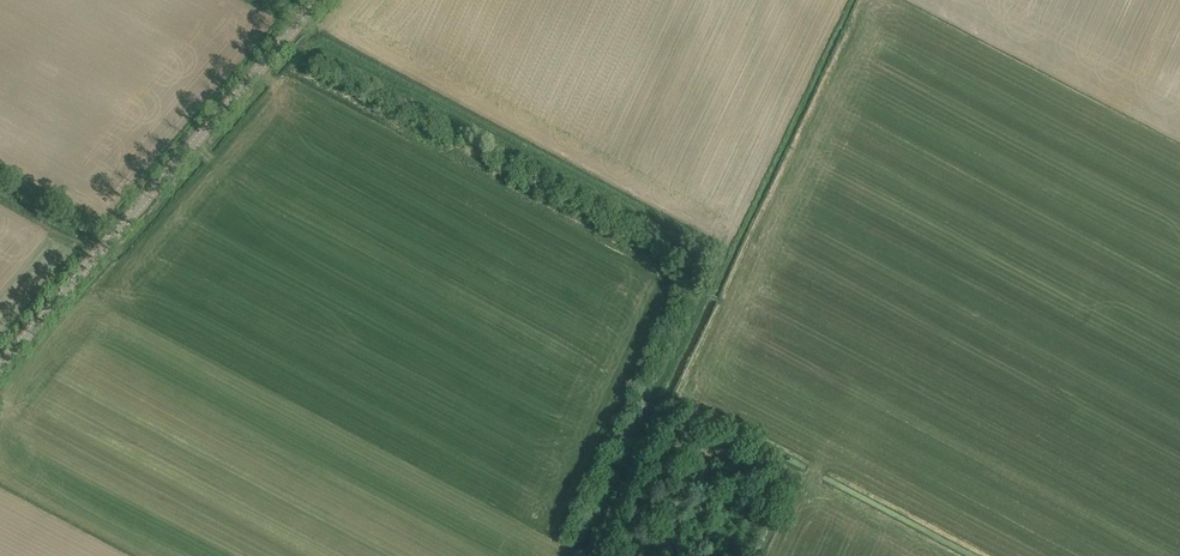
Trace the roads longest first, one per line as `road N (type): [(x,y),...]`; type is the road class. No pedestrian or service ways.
road 1 (unclassified): [(0,365),(319,0)]

